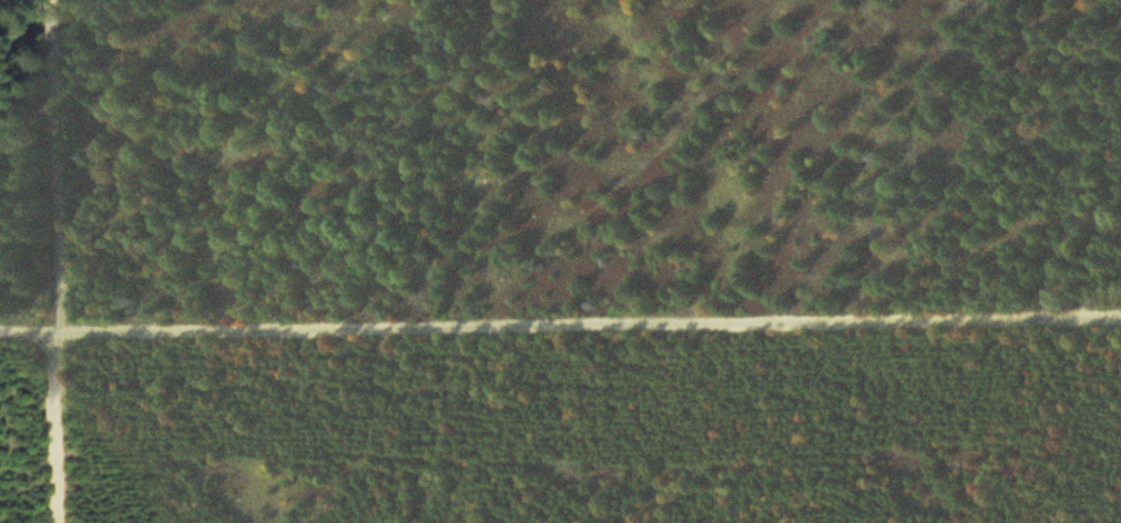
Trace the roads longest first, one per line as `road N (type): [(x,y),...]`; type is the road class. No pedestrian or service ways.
road 1 (residential): [(1120,314),(0,334)]
road 2 (residential): [(66,522),(58,0)]
road 3 (track): [(469,325),(831,0)]

